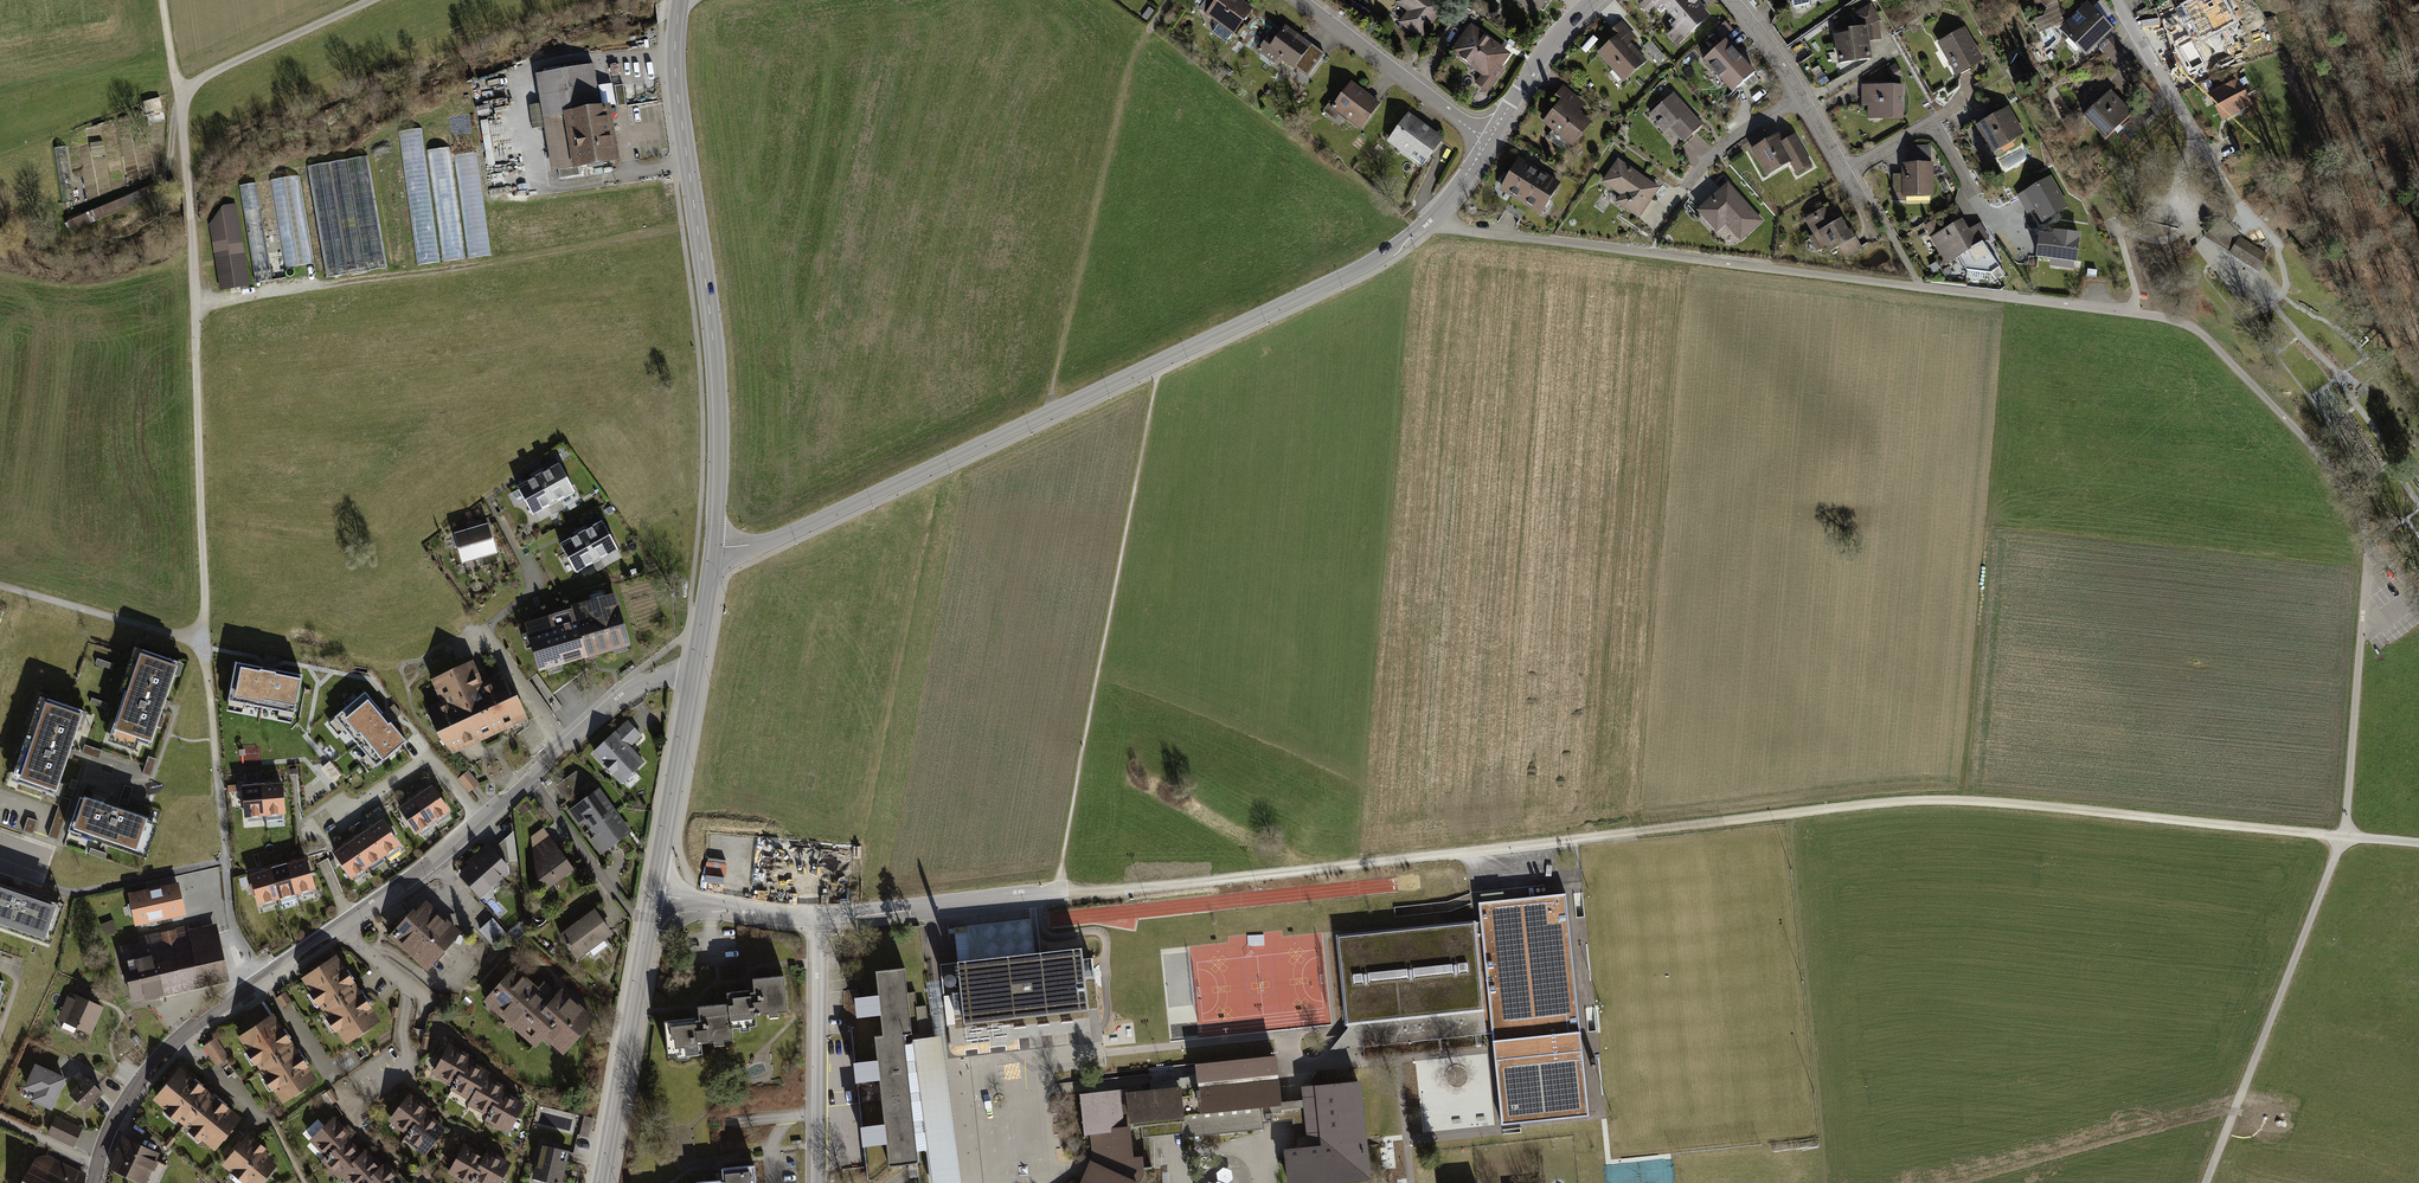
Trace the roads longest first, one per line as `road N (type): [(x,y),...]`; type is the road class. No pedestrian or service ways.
road 1 (track): [(2343,836),(1963,799),(1864,804),(1151,887),(1060,889)]
road 2 (track): [(177,90),(192,255),(206,644),(231,913),(263,978)]
road 3 (residential): [(92,1182),(122,1107),(180,1038),(443,854),(629,691),(694,668)]
road 4 (residential): [(1429,220),(1350,272),(781,537),(714,548)]
road 5 (residential): [(1429,220),(2134,314)]
road 6 (track): [(2134,314),(2176,321),(2206,338),(2319,455),(2357,507),(2365,563),(2343,836)]
road 7 (tertiary): [(714,548),(716,377),(675,72),(680,0)]
road 8 (residential): [(1060,889),(820,912),(653,891)]
road 9 (track): [(1046,414),(1127,76),(1147,33)]
road 10 (track): [(2343,836),(2207,1182)]
road 11 (tertiary): [(601,1182),(653,891)]
road 12 (residential): [(1297,0),(1488,142)]
road 13 (tertiary): [(653,891),(694,668)]
road 14 (track): [(374,0),(177,90)]
road 15 (track): [(206,644),(0,586)]
road 16 (residential): [(1729,0),(1845,174)]
road 17 (residential): [(1845,174),(1932,123),(1974,196)]
road 18 (residential): [(1593,0),(1536,63),(1488,142)]
road 19 (residential): [(2115,0),(2199,142)]
road 20 (tertiary): [(694,668),(714,548)]

